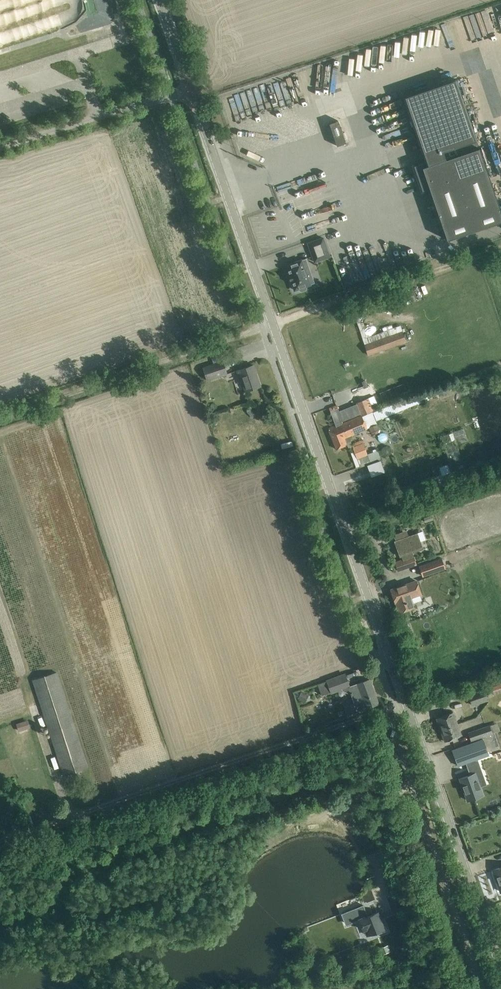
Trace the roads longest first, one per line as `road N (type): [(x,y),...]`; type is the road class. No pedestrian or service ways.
road 1 (unclassified): [(500,970),(159,0)]
road 2 (track): [(406,703),(0,847)]
road 3 (track): [(263,328),(0,416)]
road 4 (track): [(500,246),(263,328)]

